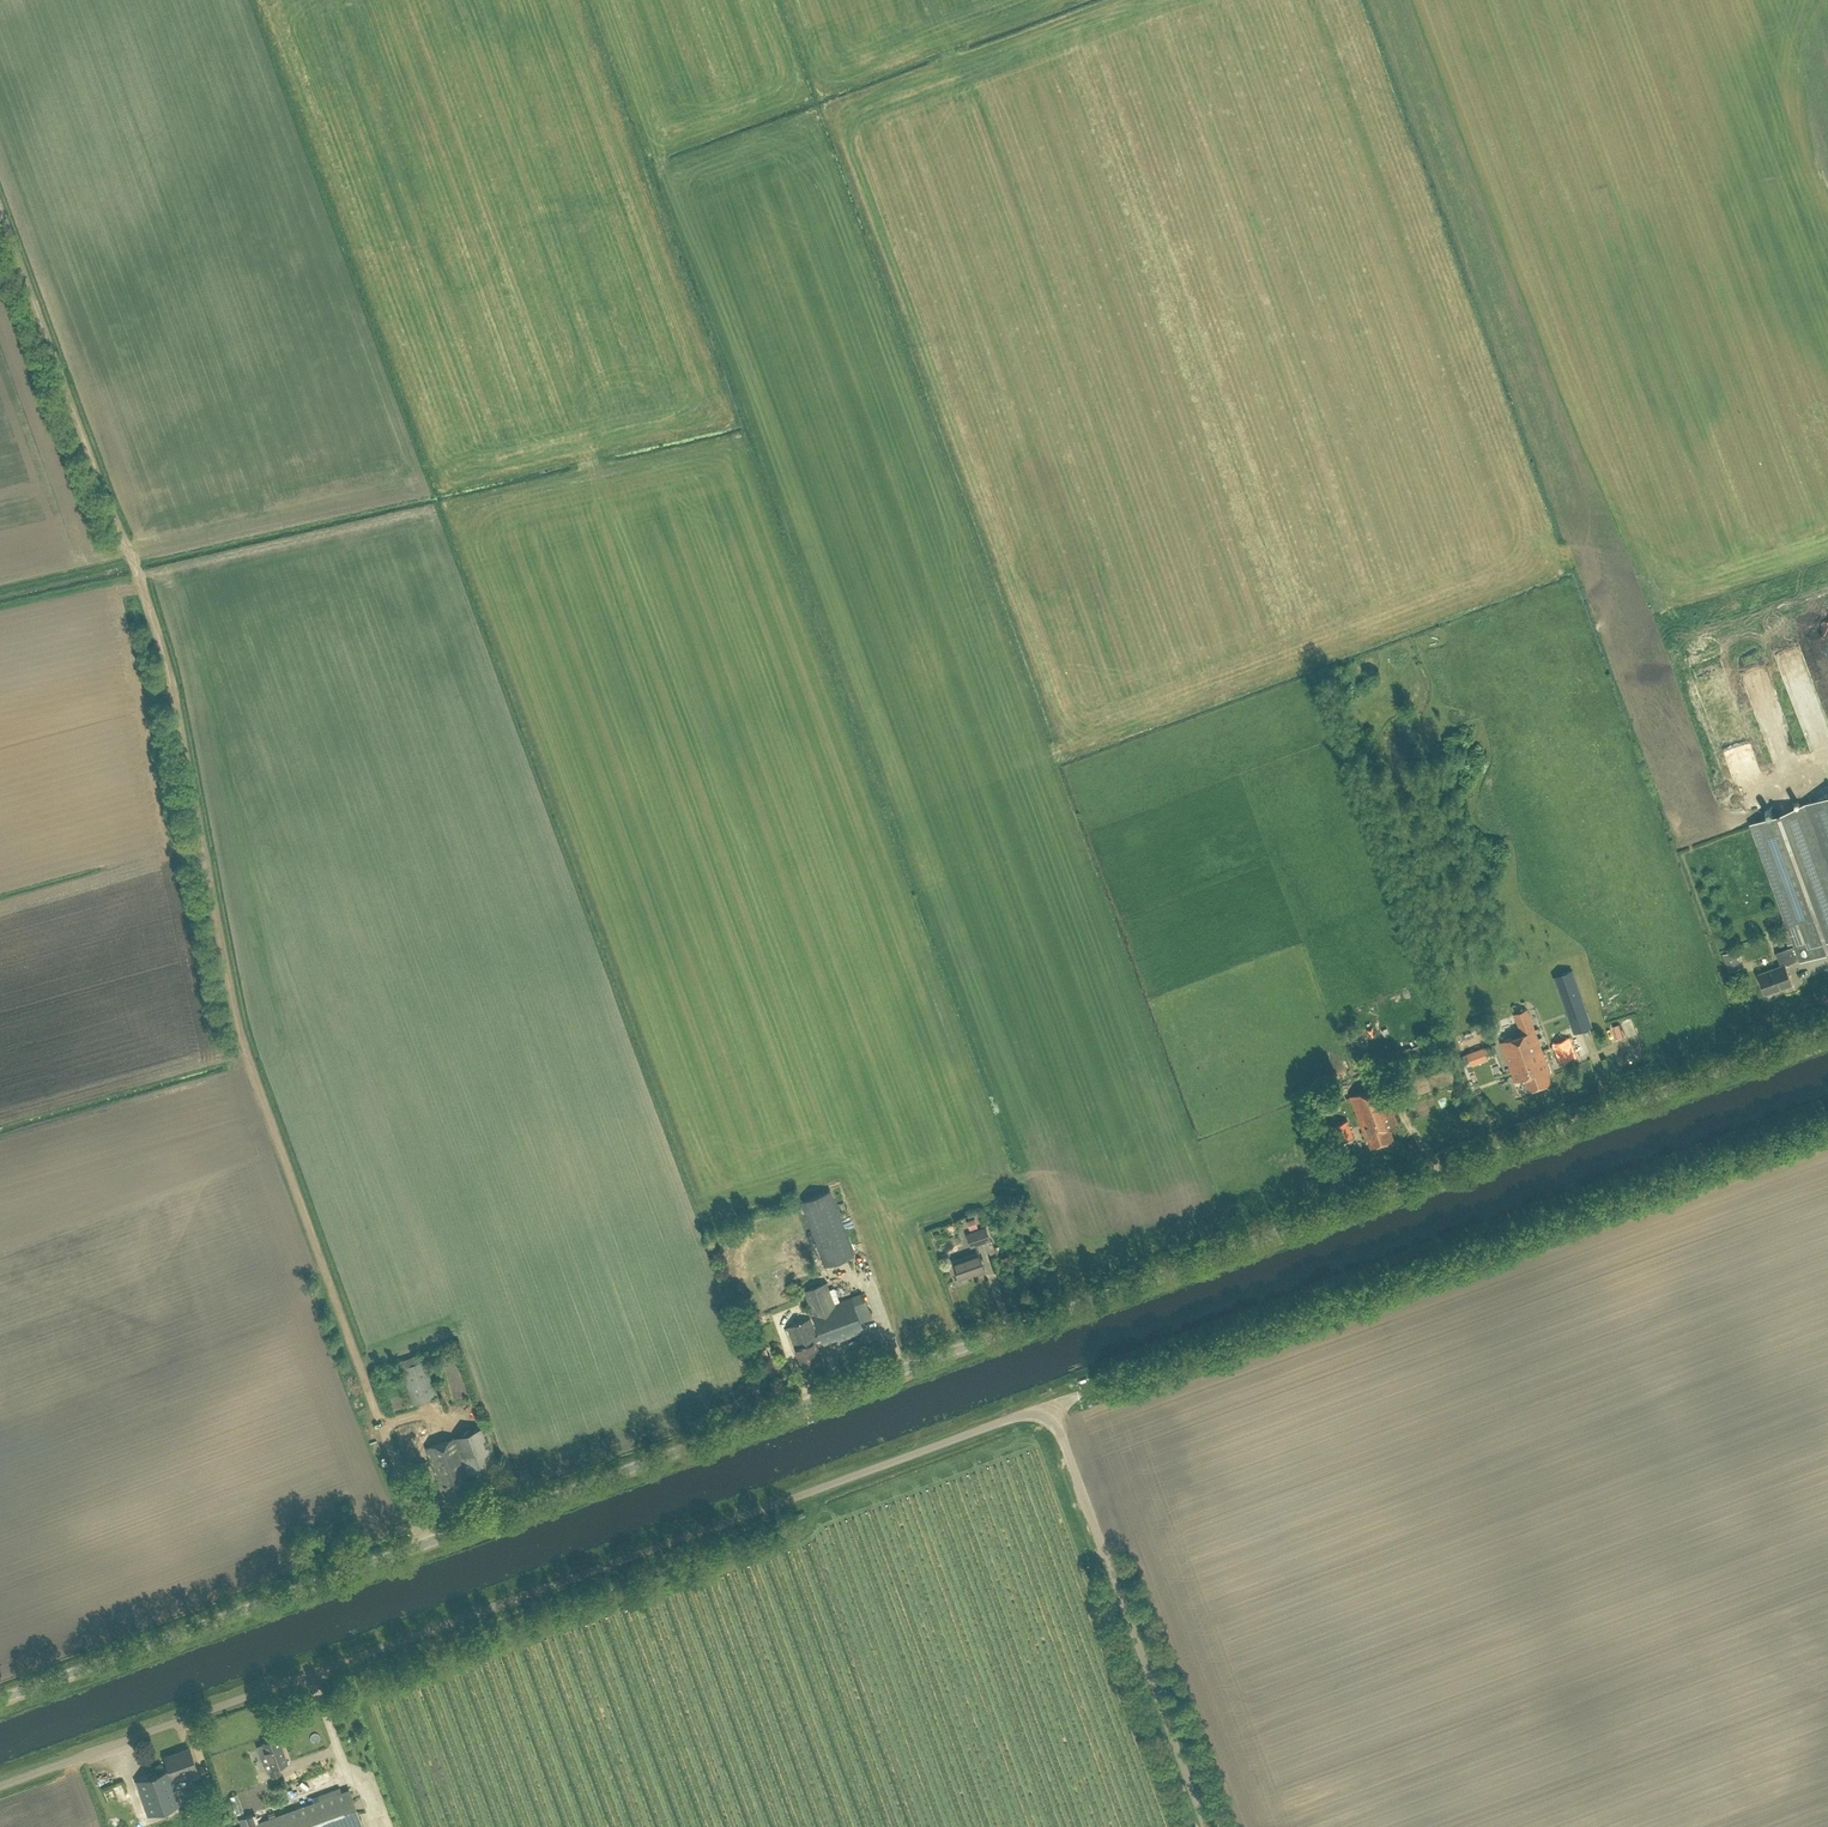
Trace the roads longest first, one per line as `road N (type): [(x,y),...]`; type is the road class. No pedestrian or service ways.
road 1 (unclassified): [(0,1699),(1827,1043)]
road 2 (unclassified): [(1207,1826),(1051,1405),(0,1784)]
road 3 (track): [(1827,1108),(1330,1289),(1051,1405)]

